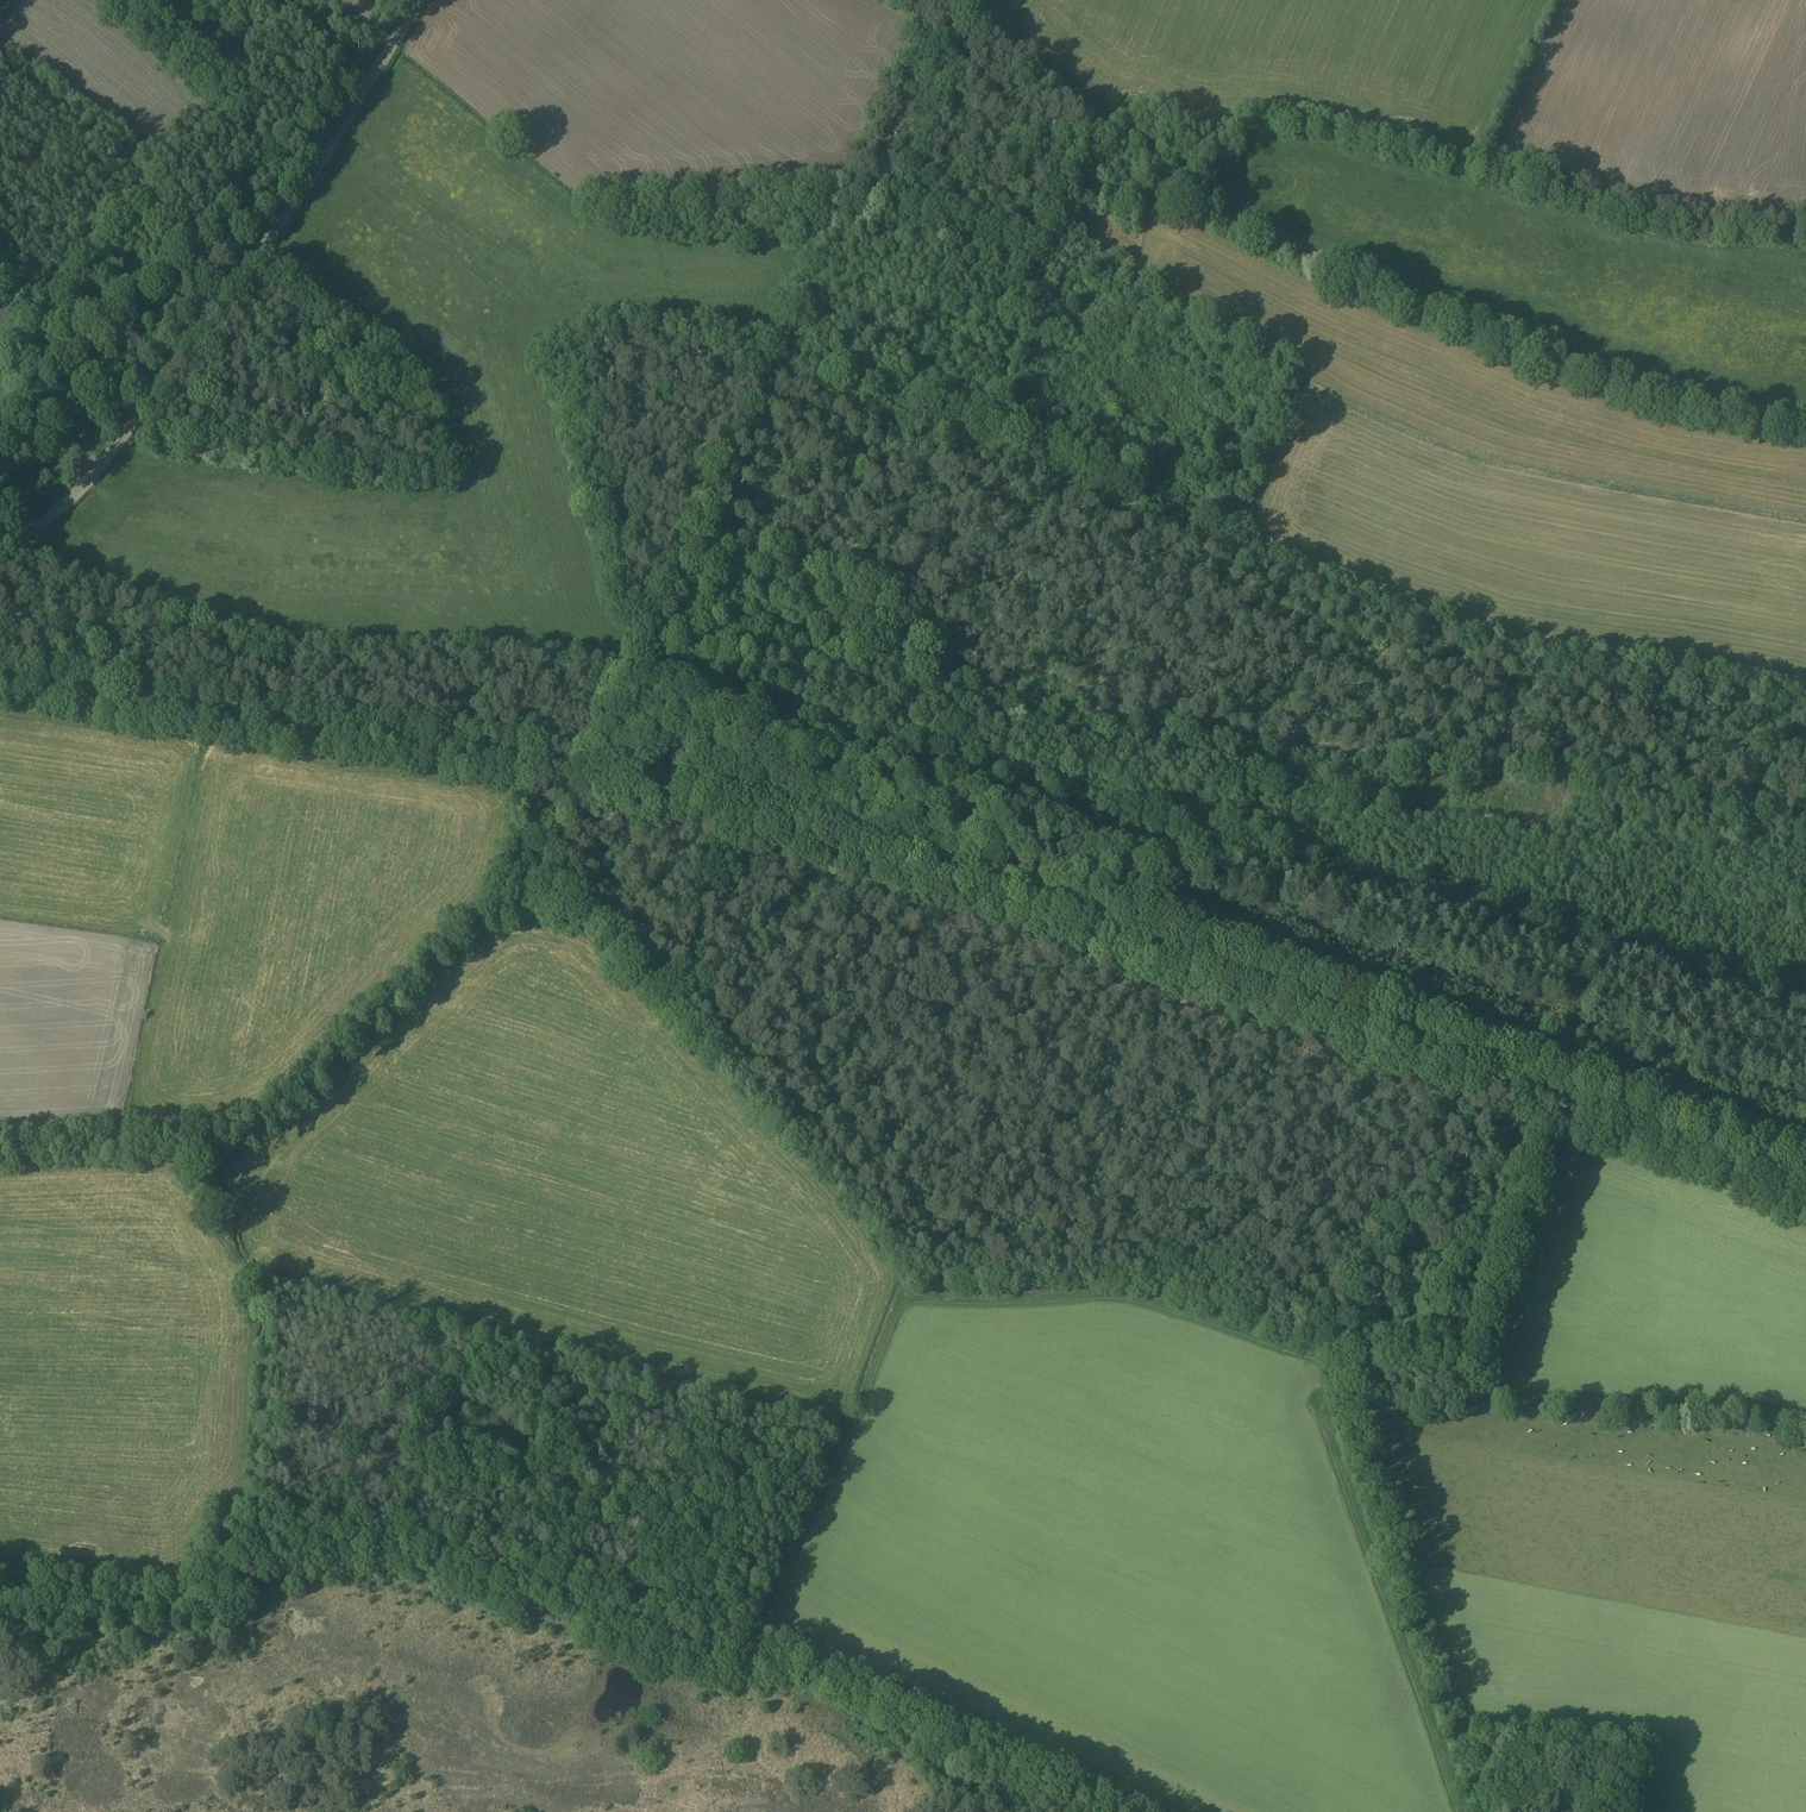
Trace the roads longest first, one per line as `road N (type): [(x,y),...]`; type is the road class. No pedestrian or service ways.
road 1 (track): [(0,689),(745,805),(994,886),(1805,1182)]
road 2 (unclassified): [(0,552),(89,482),(309,185),(421,0)]
road 3 (track): [(203,1270),(0,1258)]

